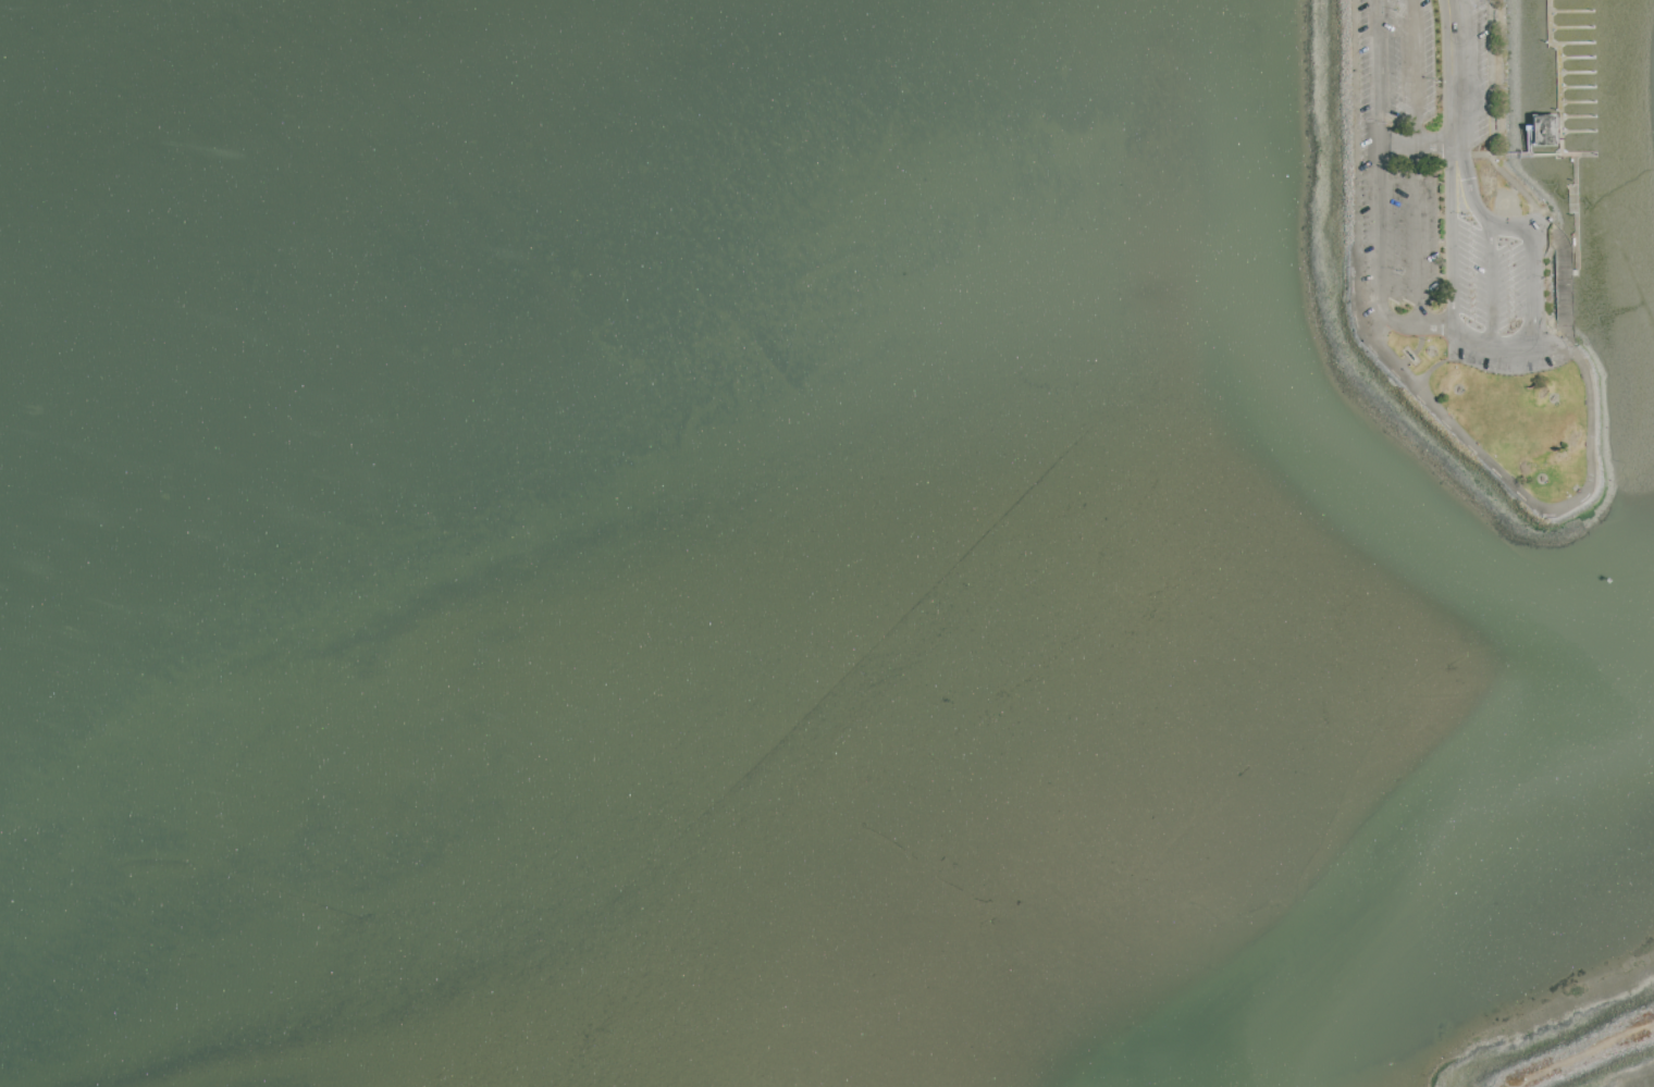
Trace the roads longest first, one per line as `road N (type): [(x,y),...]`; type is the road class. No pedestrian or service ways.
road 1 (residential): [(1448,0),(1453,150)]

